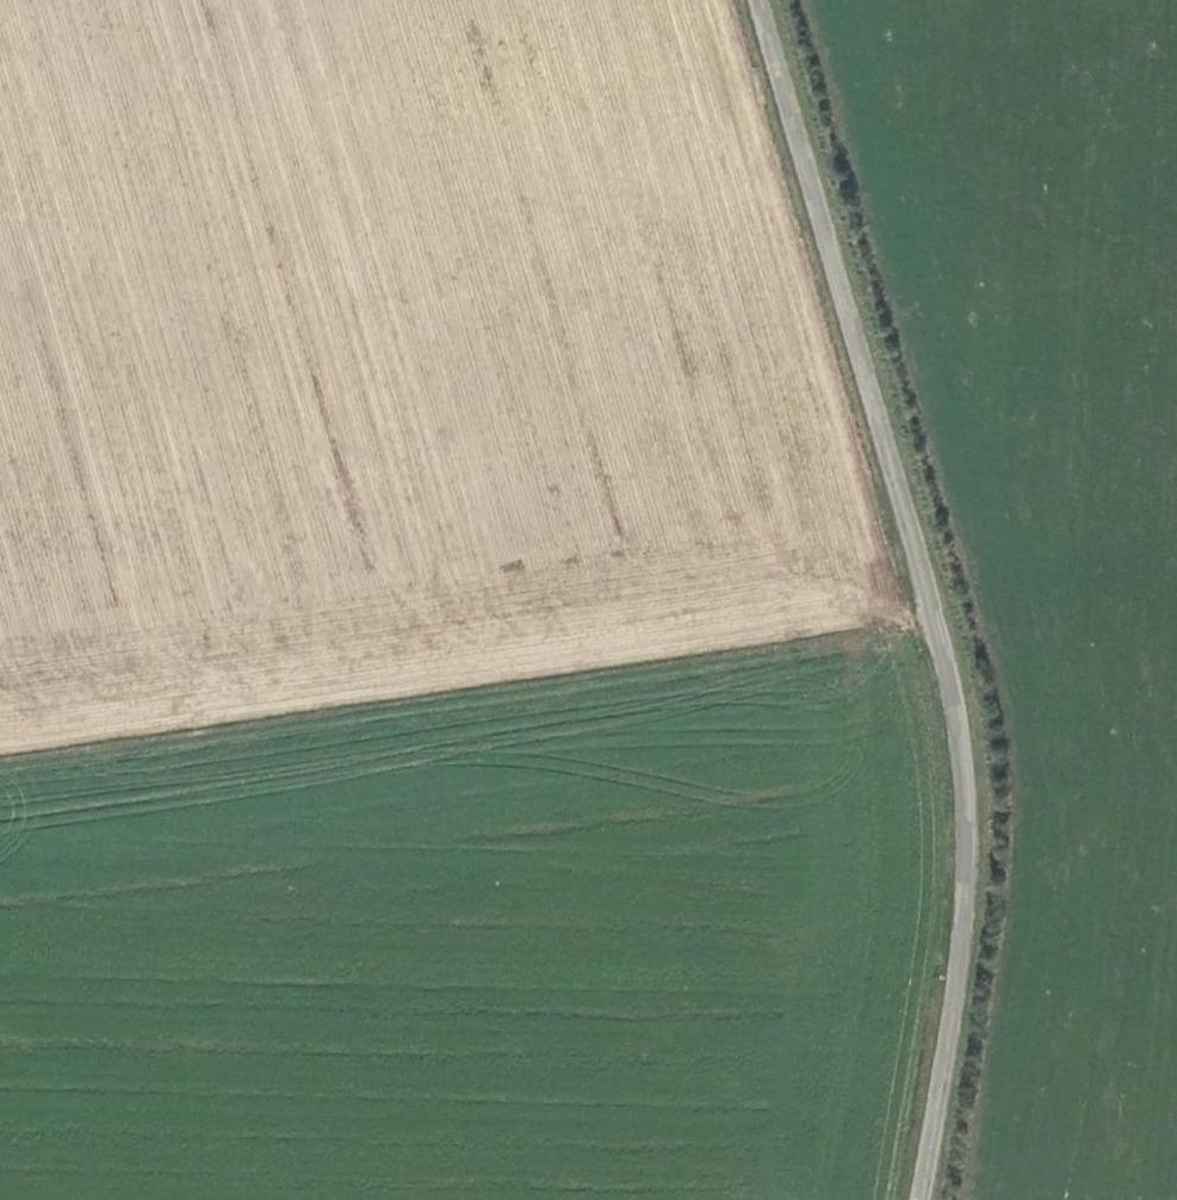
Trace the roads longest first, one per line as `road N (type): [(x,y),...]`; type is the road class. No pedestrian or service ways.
road 1 (residential): [(924,1199),(971,874),(971,767),(953,667),(763,0)]

